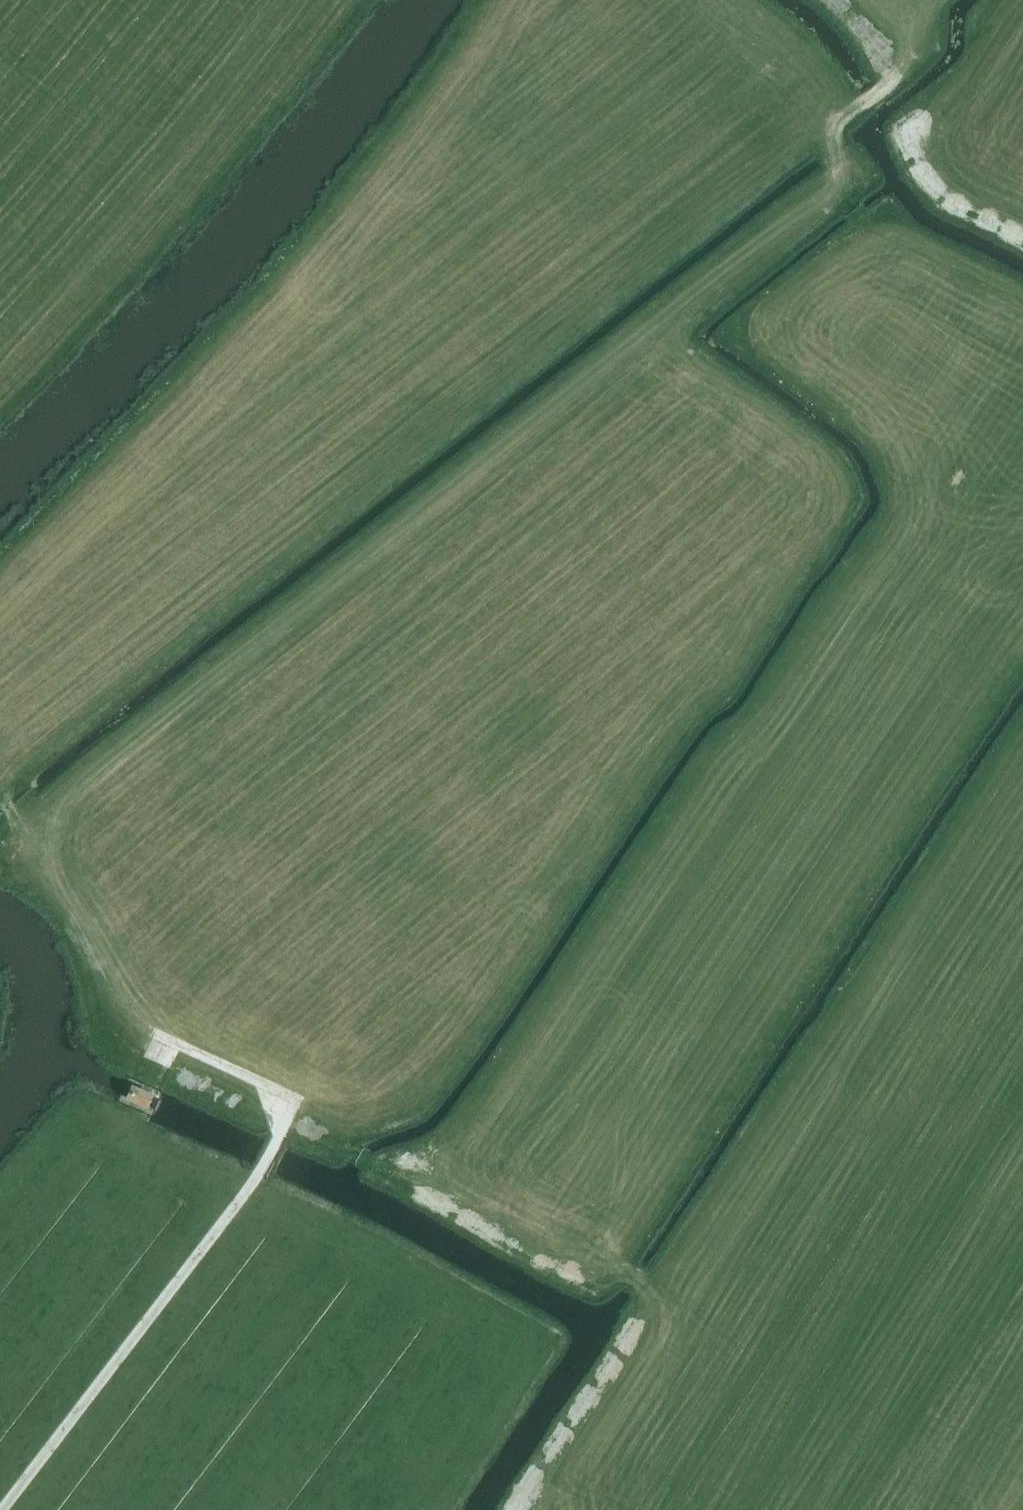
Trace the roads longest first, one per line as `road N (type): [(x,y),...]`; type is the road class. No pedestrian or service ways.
road 1 (track): [(159,1035),(296,1100),(261,1170),(2,1509)]

